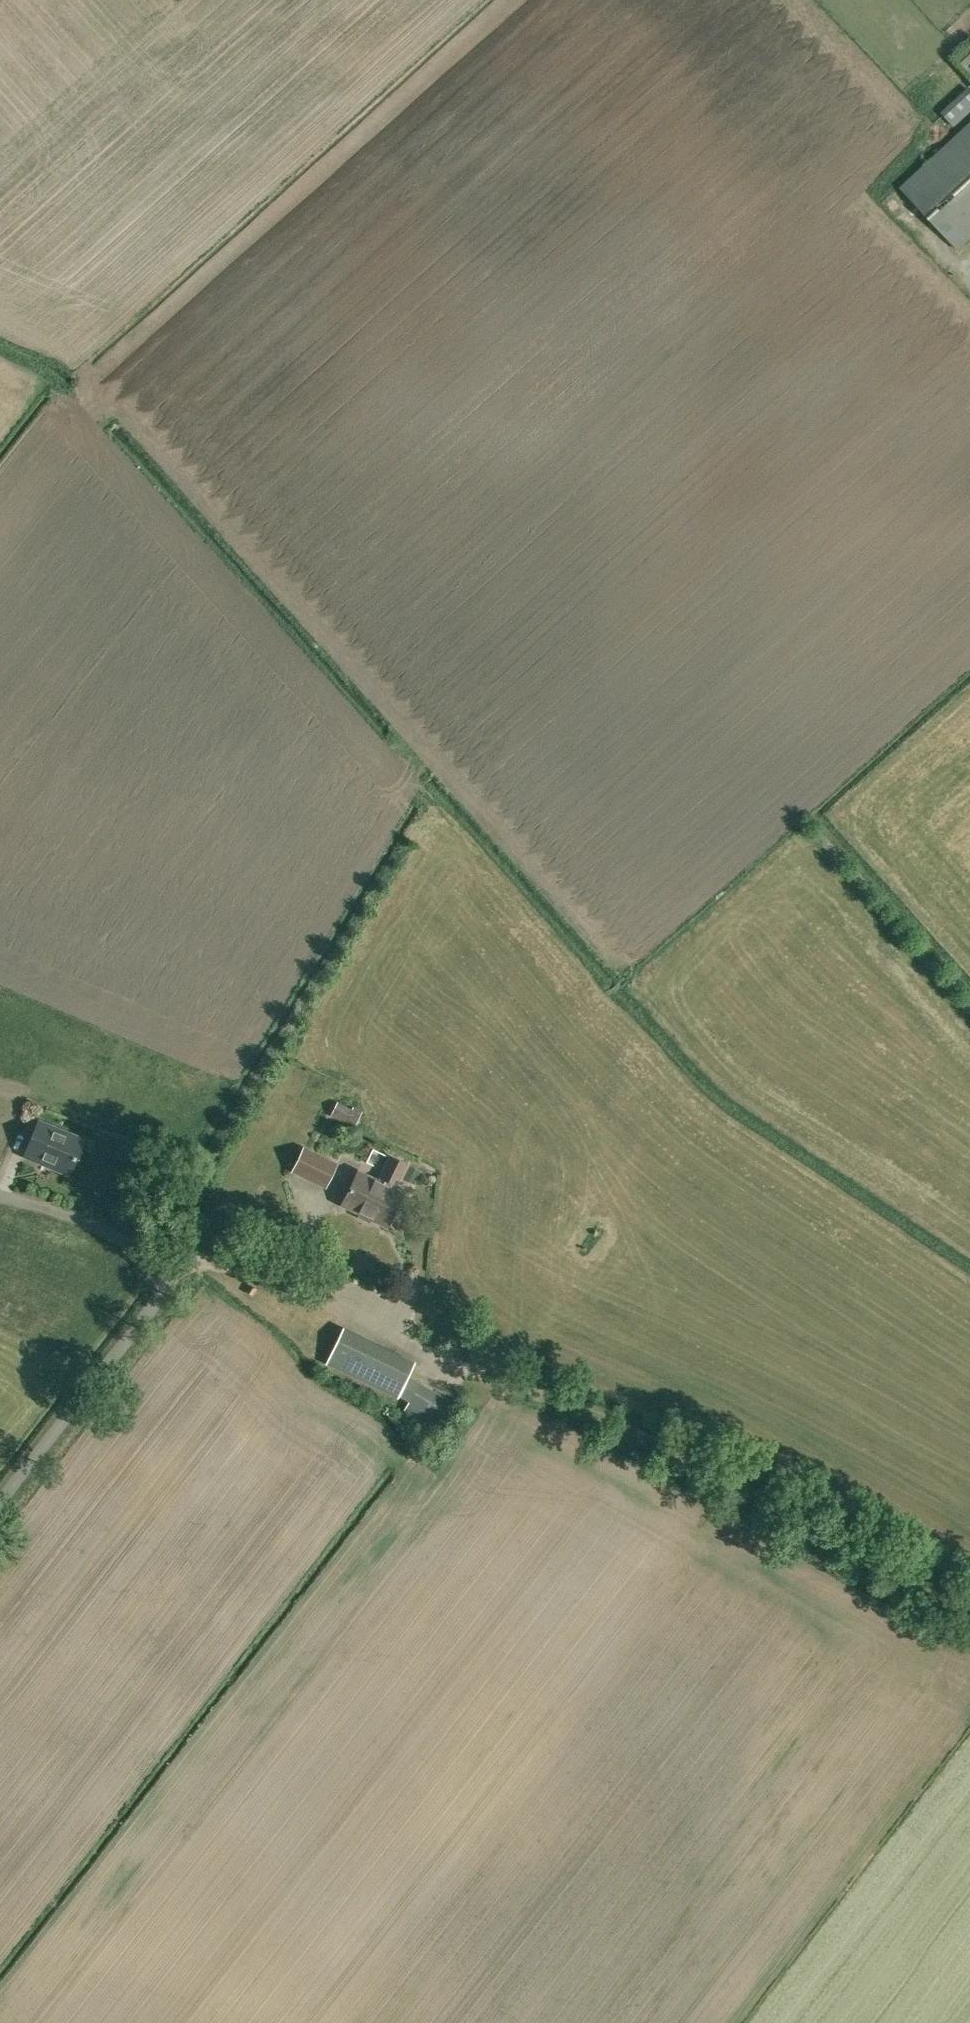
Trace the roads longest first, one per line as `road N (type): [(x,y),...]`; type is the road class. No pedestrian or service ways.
road 1 (unclassified): [(0,1496),(205,1232)]

